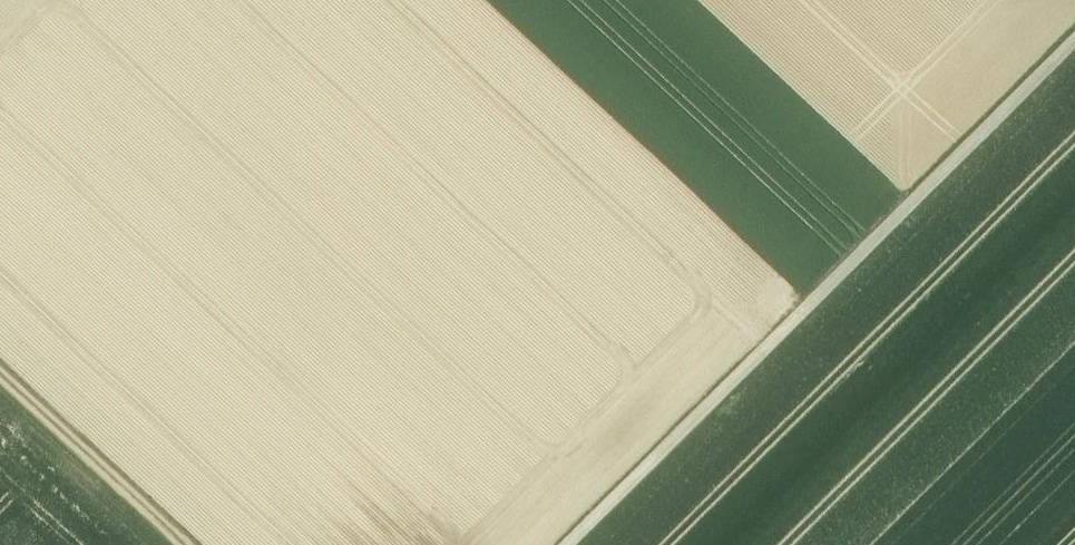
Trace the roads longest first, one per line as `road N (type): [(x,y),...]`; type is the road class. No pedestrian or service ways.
road 1 (track): [(1074,42),(570,544)]
road 2 (track): [(181,544),(0,381)]

